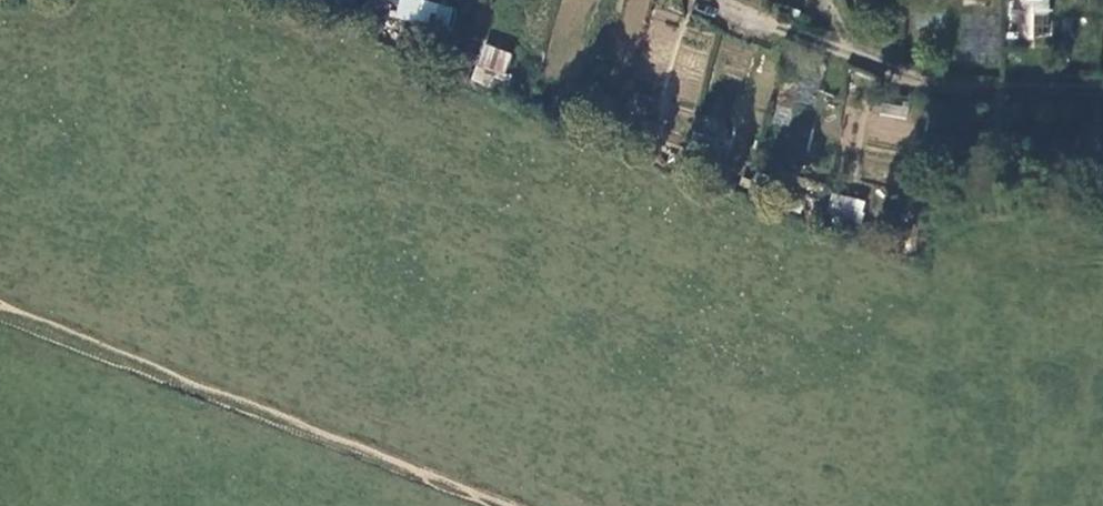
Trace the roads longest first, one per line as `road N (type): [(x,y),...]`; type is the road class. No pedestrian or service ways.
road 1 (track): [(1102,91),(922,81),(719,0)]

